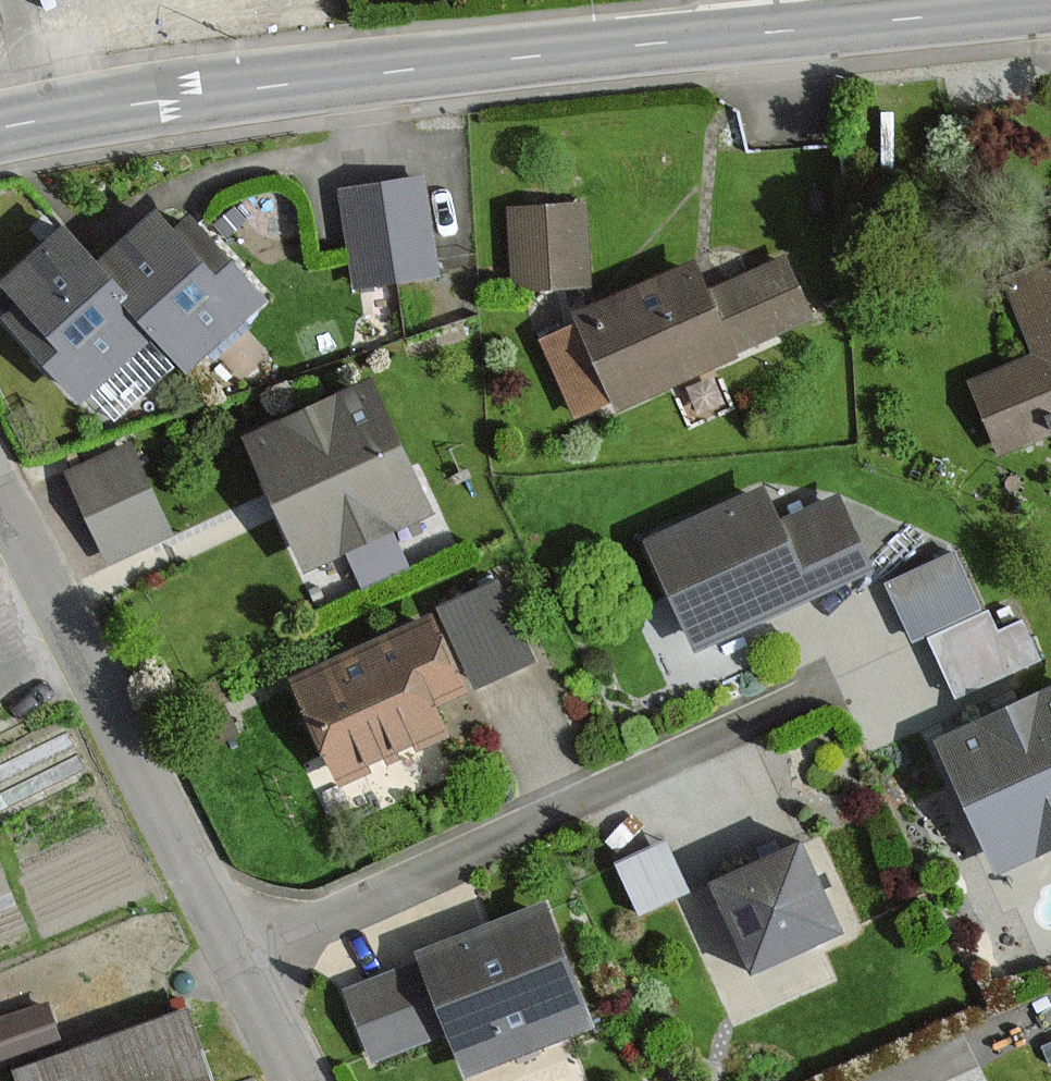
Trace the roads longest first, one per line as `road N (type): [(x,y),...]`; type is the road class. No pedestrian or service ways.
road 1 (tertiary): [(758,33),(175,97),(0,130)]
road 2 (residential): [(887,656),(243,958)]
road 3 (residential): [(243,958),(0,482)]
road 4 (tertiary): [(1050,5),(758,33)]
road 5 (residential): [(303,1080),(243,958)]

